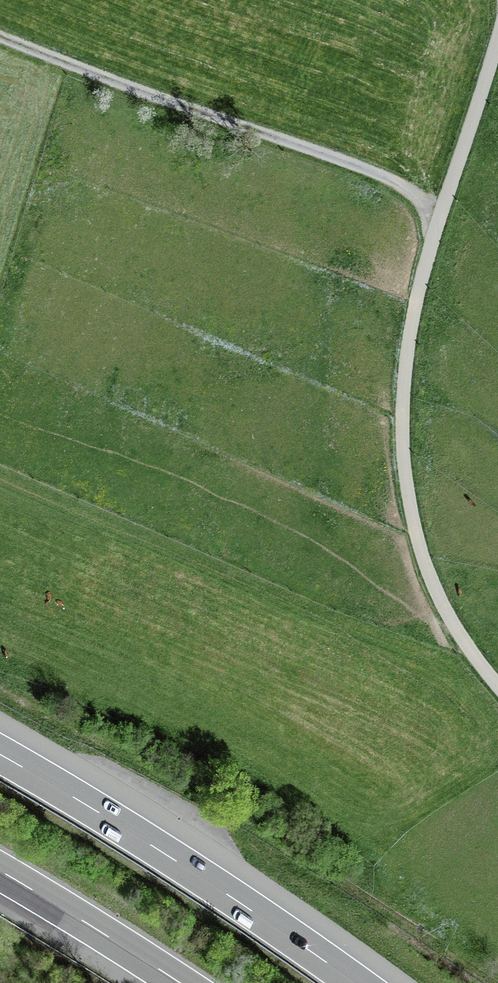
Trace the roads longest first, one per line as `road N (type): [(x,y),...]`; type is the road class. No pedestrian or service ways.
road 1 (track): [(497,38),(418,295),(403,436),(408,490),(434,590),(497,687)]
road 2 (track): [(0,37),(398,182),(437,225)]
road 3 (motorway): [(355,982),(0,754)]
road 4 (motorway): [(0,871),(180,982)]

